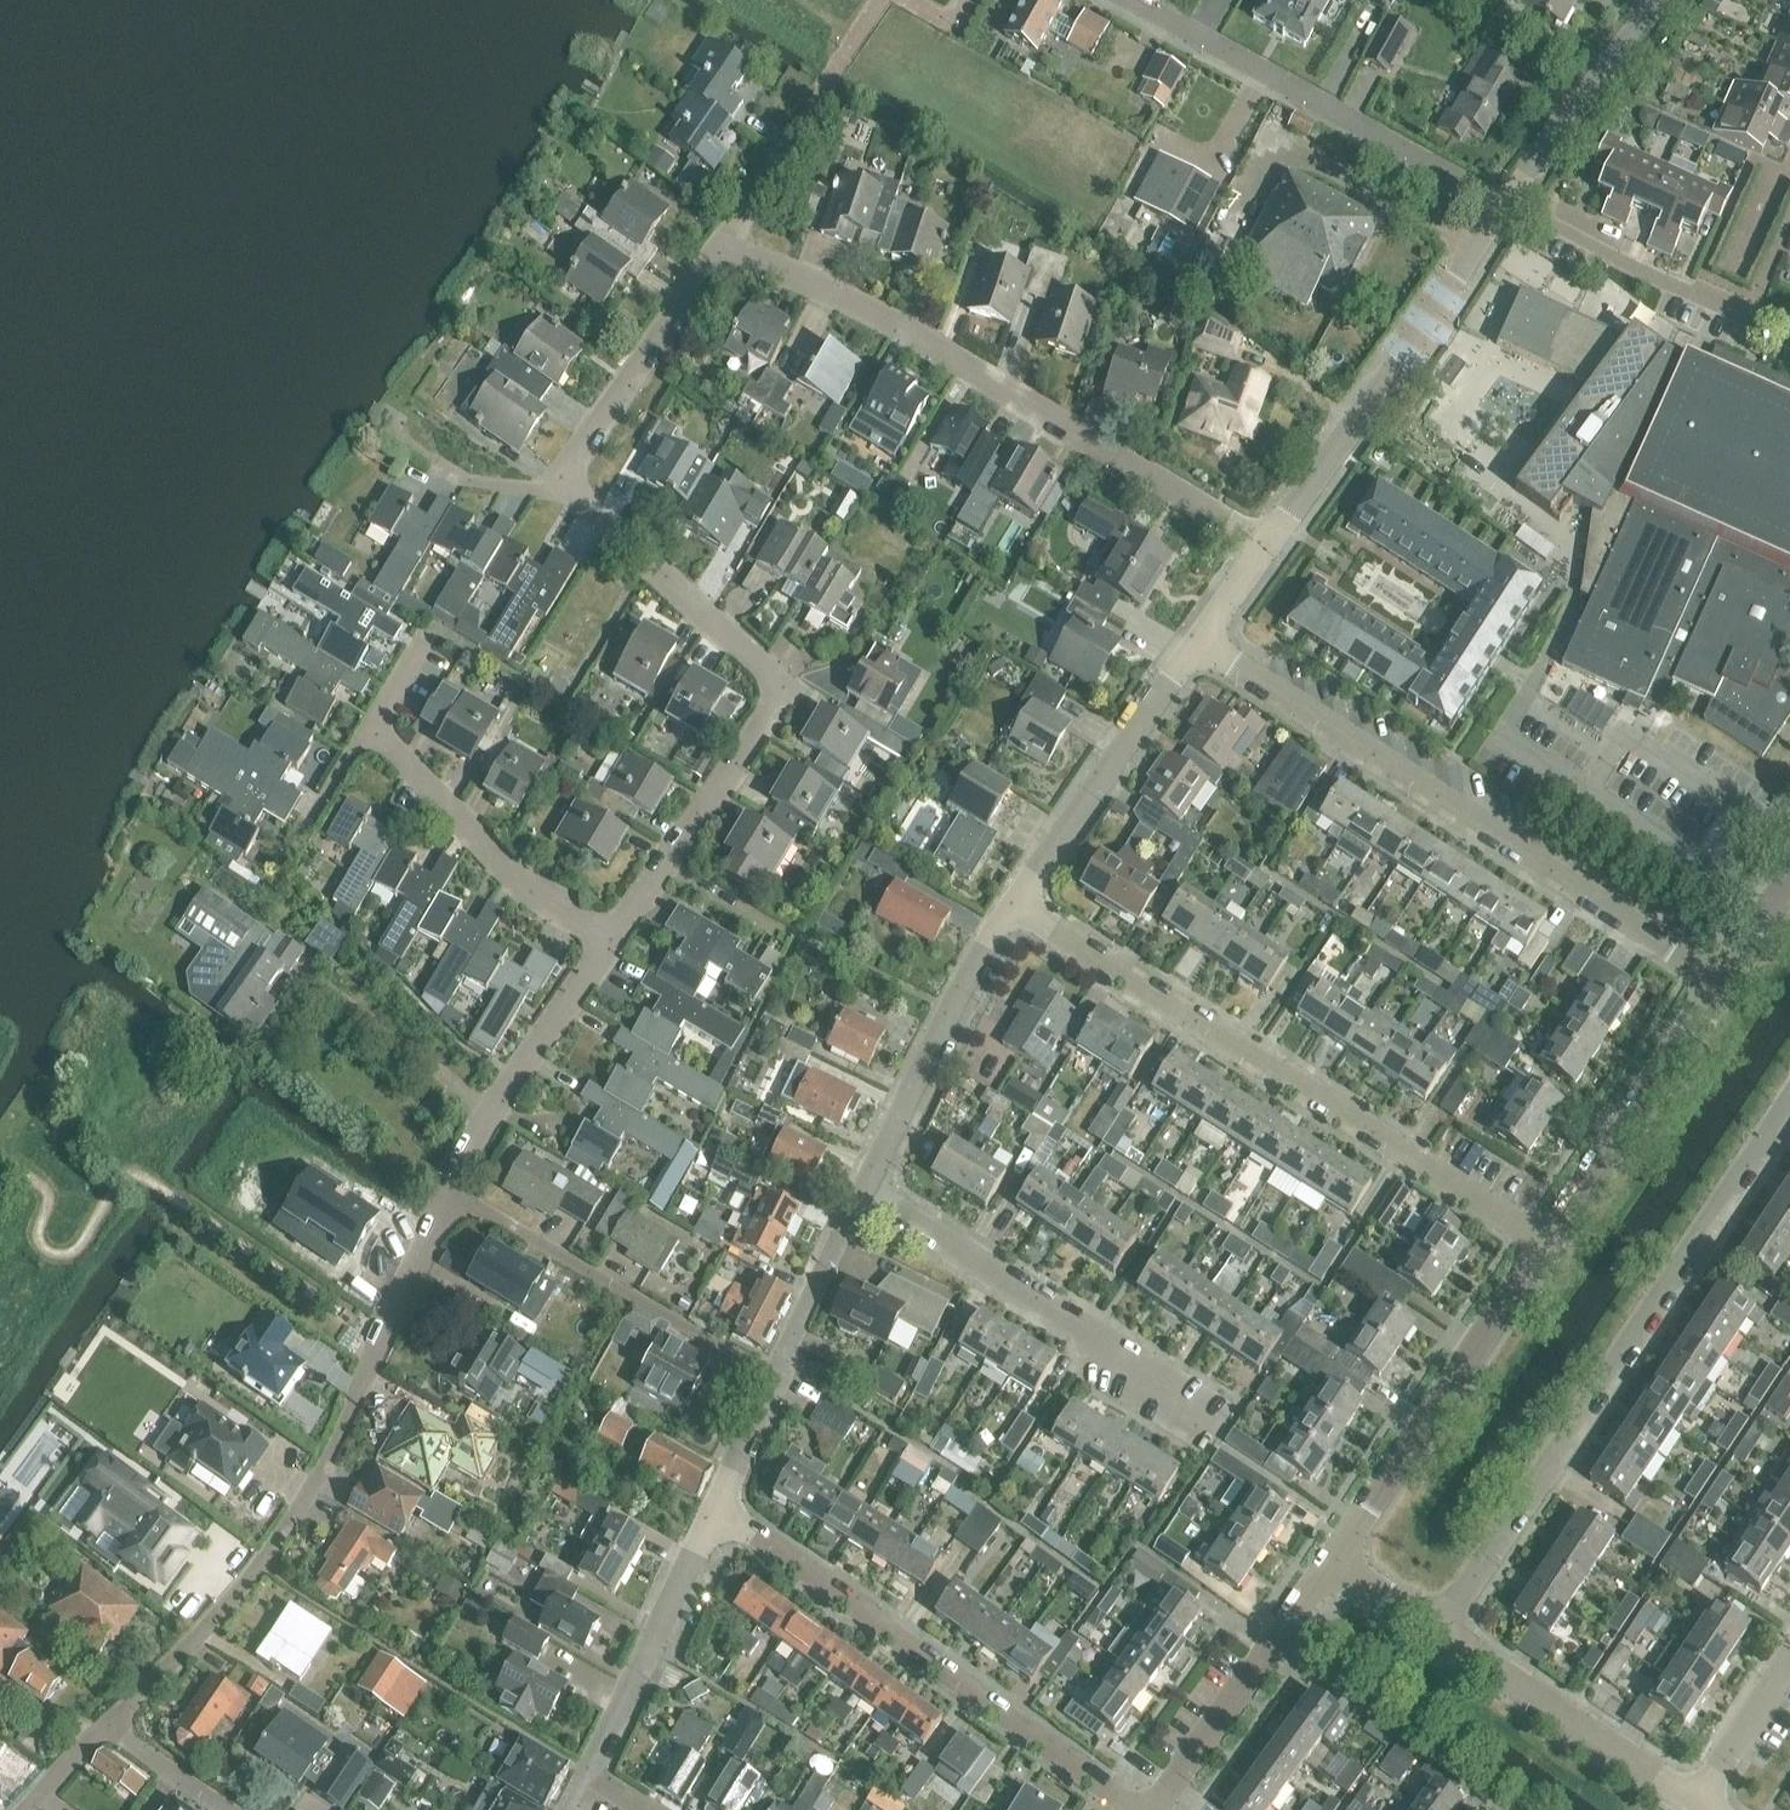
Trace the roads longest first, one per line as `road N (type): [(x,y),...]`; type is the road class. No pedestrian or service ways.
road 1 (residential): [(611,944),(787,689),(563,485),(718,246),(833,291),(1267,545)]
road 2 (residential): [(106,1736),(189,1651),(310,1498),(453,1192)]
road 3 (residential): [(1440,1632),(1789,1102)]
road 4 (residential): [(1548,1236),(1020,903)]
road 5 (residential): [(1719,981),(1201,646)]
road 6 (track): [(0,1155),(46,1188),(40,1233),(46,1248),(73,1248),(130,1169),(384,1336)]
road 7 (residential): [(1142,1809),(717,1511)]
road 8 (residential): [(1502,203),(1133,0)]
road 9 (residential): [(611,944),(524,889),(373,729),(422,651)]
road 10 (residential): [(1267,545),(1502,203)]
road 11 (residential): [(1207,1419),(868,1193)]
road 12 (residential): [(1332,1563),(1548,1236)]
road 13 (residential): [(1789,221),(1748,319),(1502,203)]
road 14 (residential): [(453,1192),(775,1375)]
road 15 (residential): [(868,1193),(967,989),(1020,903)]
road 16 (residential): [(1020,903),(1201,646)]
road 17 (residential): [(1698,1801),(1440,1632)]
road 18 (residential): [(1548,1236),(1719,981)]
road 19 (residential): [(585,1788),(717,1511)]
road 20 (residential): [(1156,1809),(1332,1563)]
road 21 (residential): [(453,1192),(513,1080),(611,944)]
road 22 (residential): [(1502,203),(1657,0)]
road 23 (residential): [(775,1375),(868,1193)]
road 24 (residential): [(1698,1801),(1789,1660)]
road 25 (residential): [(717,1511),(775,1375)]
road 26 (residential): [(227,1809),(106,1736)]
road 27 (residential): [(1440,1632),(1332,1563)]
road 28 (residential): [(1719,981),(1789,877)]
road 29 (residential): [(1201,646),(1267,545)]

